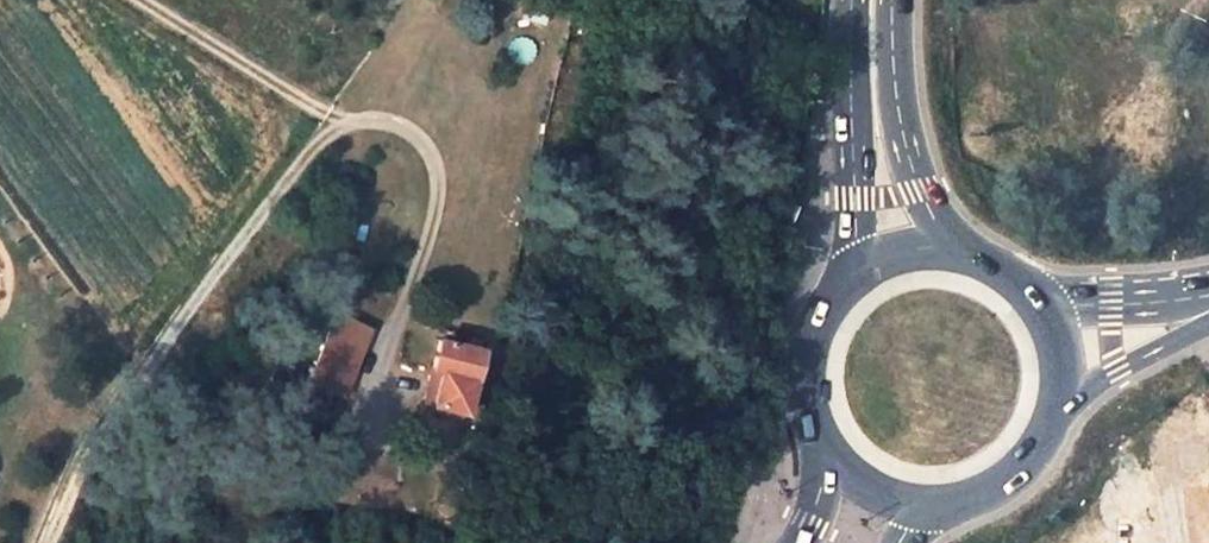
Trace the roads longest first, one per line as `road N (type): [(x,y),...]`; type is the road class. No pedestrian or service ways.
road 1 (unclassified): [(153,0),(335,113),(391,111),(434,151),(438,192),(371,363)]
road 2 (primary): [(853,0),(855,243),(848,273)]
road 3 (primary): [(953,248),(919,190),(899,123),(894,0)]
road 4 (primary): [(848,273),(823,298),(798,363),(809,431),(828,461)]
road 5 (unclassified): [(1053,418),(1208,319)]
road 6 (unclassified): [(1208,304),(1038,304)]
road 7 (primary): [(939,507),(997,488),(1021,470),(1053,418)]
road 8 (primary): [(828,461),(859,488),(898,504),(939,507)]

